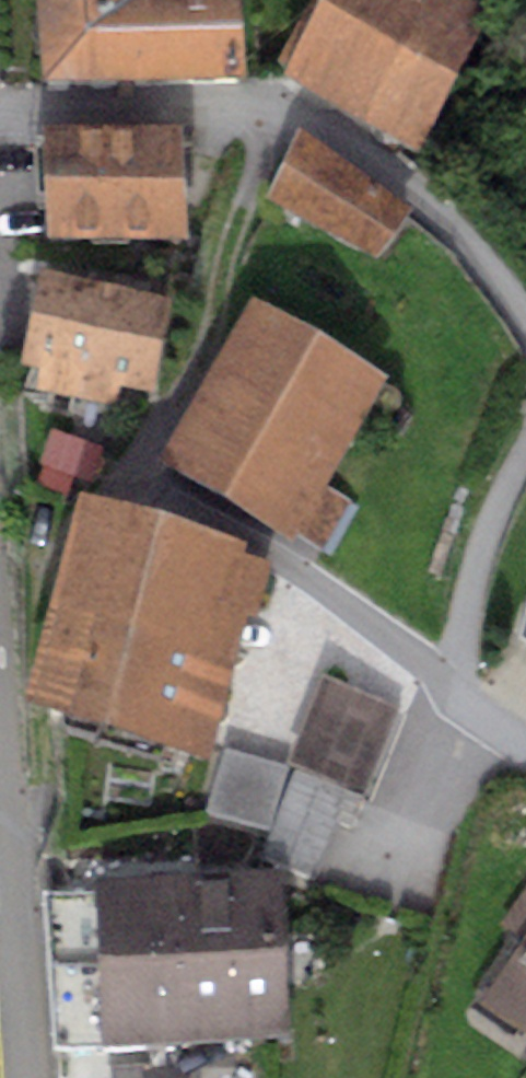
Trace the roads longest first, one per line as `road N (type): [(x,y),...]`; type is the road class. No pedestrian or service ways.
road 1 (residential): [(0,127),(83,119),(305,123),(455,219),(525,316)]
road 2 (residential): [(525,445),(473,575),(454,700),(525,750)]
road 3 (residential): [(0,734),(25,1077)]

